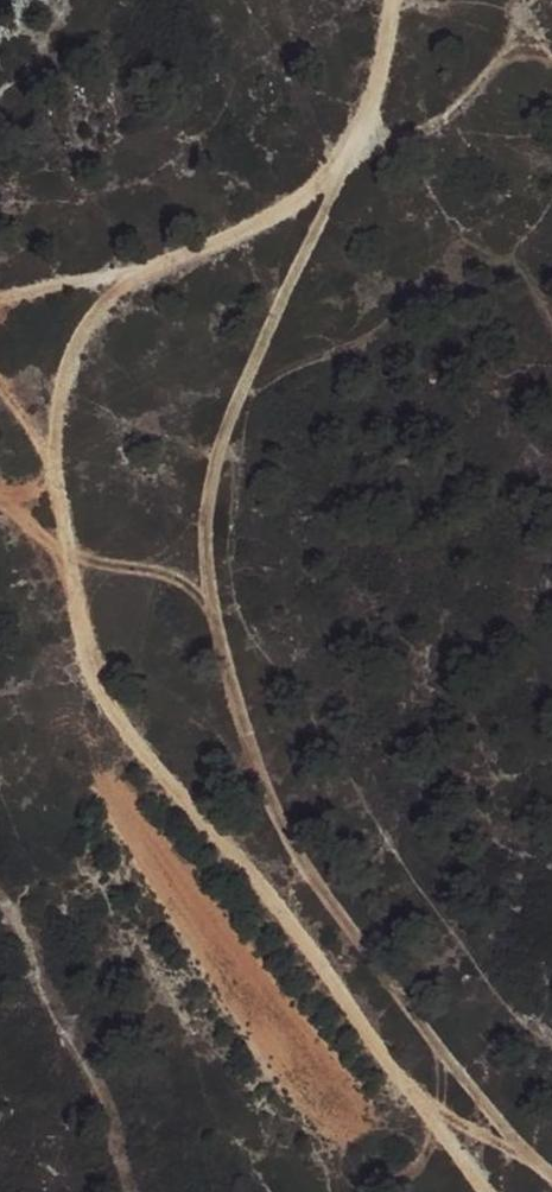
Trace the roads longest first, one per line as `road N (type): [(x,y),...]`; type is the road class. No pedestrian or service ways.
road 1 (track): [(388,0),(386,56),(348,151),(296,198),(220,245),(113,288),(73,349),(44,447),(71,608),(94,677),(493,1191)]
road 2 (track): [(348,151),(267,317),(213,455),(208,596),(271,797),(329,906),(440,1059),(551,1180)]
road 3 (track): [(0,504),(29,516),(61,546),(123,573),(208,582)]

